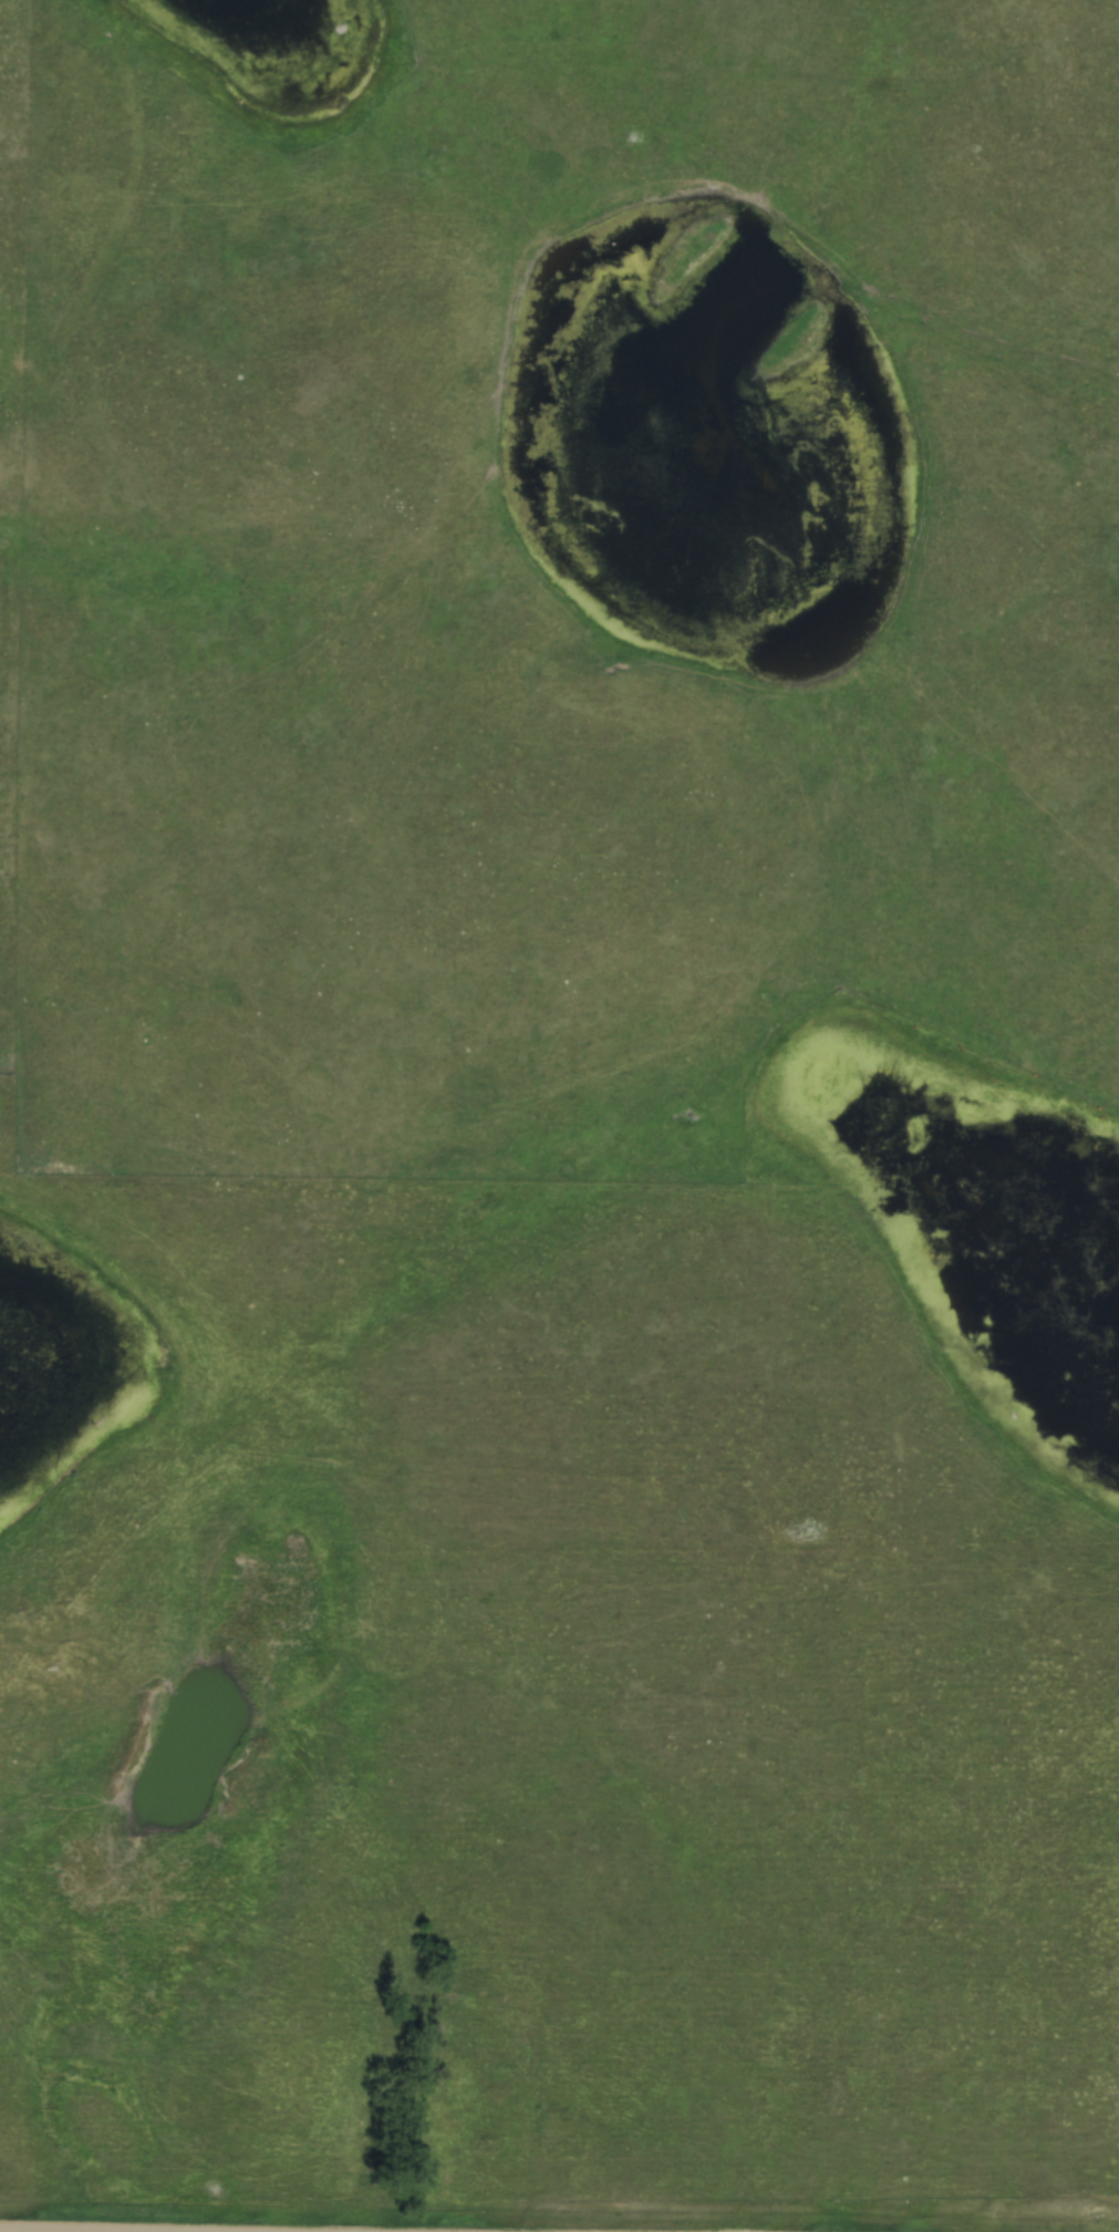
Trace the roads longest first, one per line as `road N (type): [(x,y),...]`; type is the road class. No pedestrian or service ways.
road 1 (track): [(0,2227),(289,2231)]

